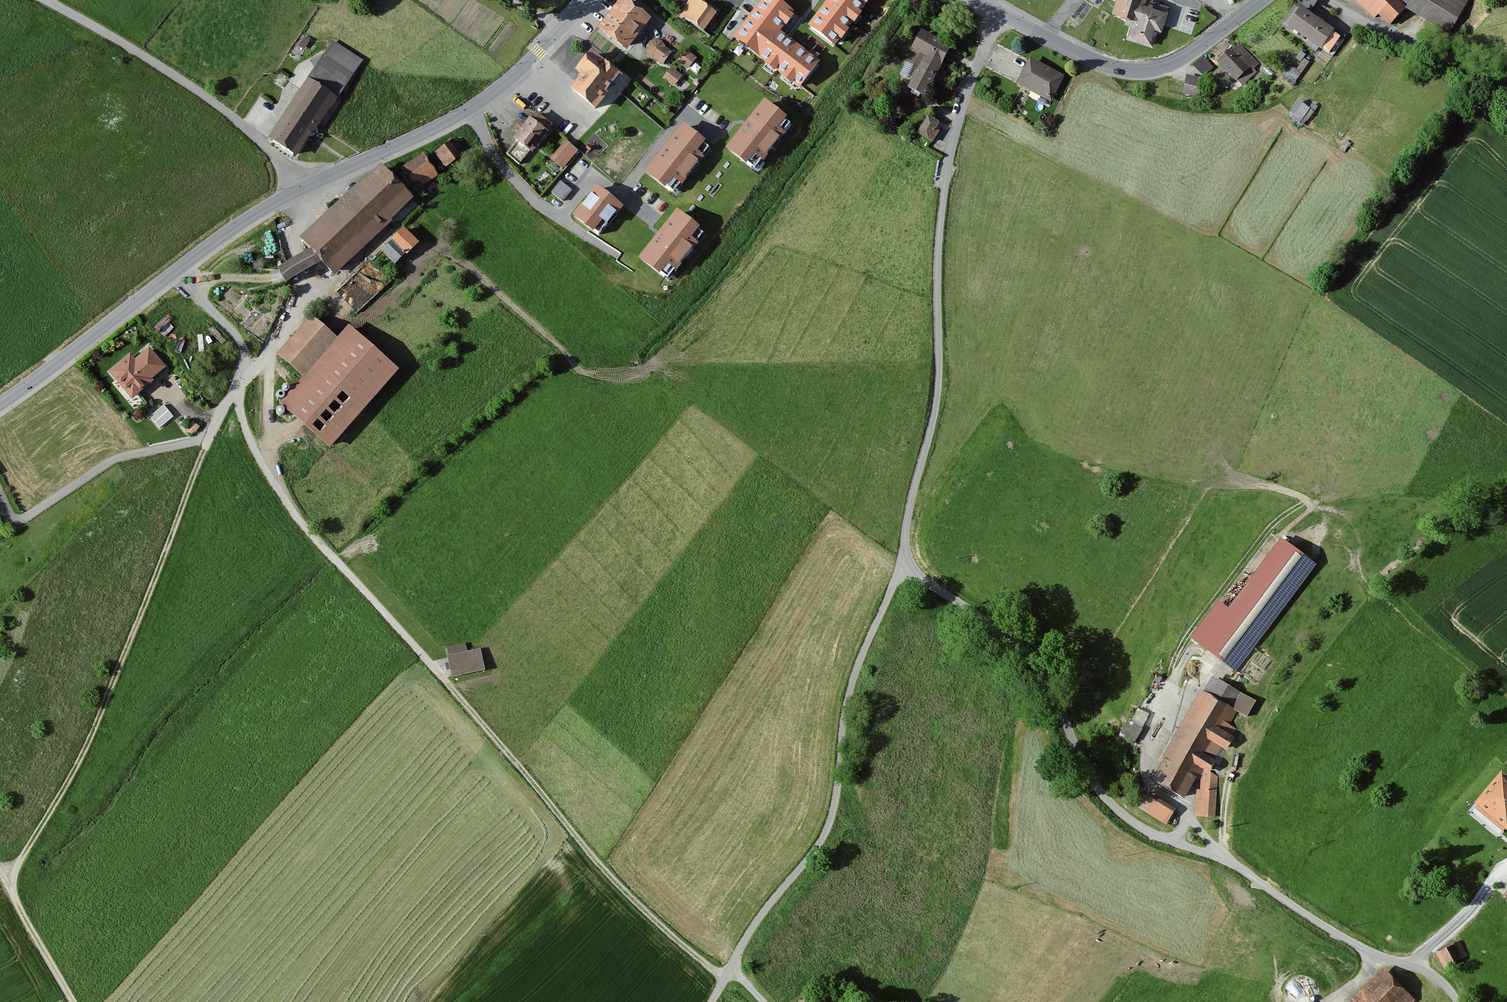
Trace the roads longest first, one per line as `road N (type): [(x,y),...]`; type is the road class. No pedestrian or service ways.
road 1 (track): [(724,982),(604,872),(293,513),(269,443),(267,356),(297,285),(300,190)]
road 2 (unclassified): [(900,568),(1024,651),(1049,686),(1090,779),(1120,812),(1235,866),(1368,952),(1428,973),(1457,1001)]
road 3 (tertiary): [(588,0),(489,96),(256,213),(0,405)]
road 4 (track): [(73,1001),(7,874),(84,751),(206,439)]
road 5 (unclassified): [(996,11),(950,153),(938,240),(939,377),(900,568)]
road 6 (unclassified): [(900,568),(849,692),(827,827),(753,925),(730,970)]
road 7 (residential): [(267,356),(206,439),(113,460),(14,524),(0,499)]
road 8 (tertiary): [(1263,0),(1179,60),(1143,70),(1088,58),(996,11)]
road 9 (unclassified): [(1506,99),(1447,58),(1330,0)]

